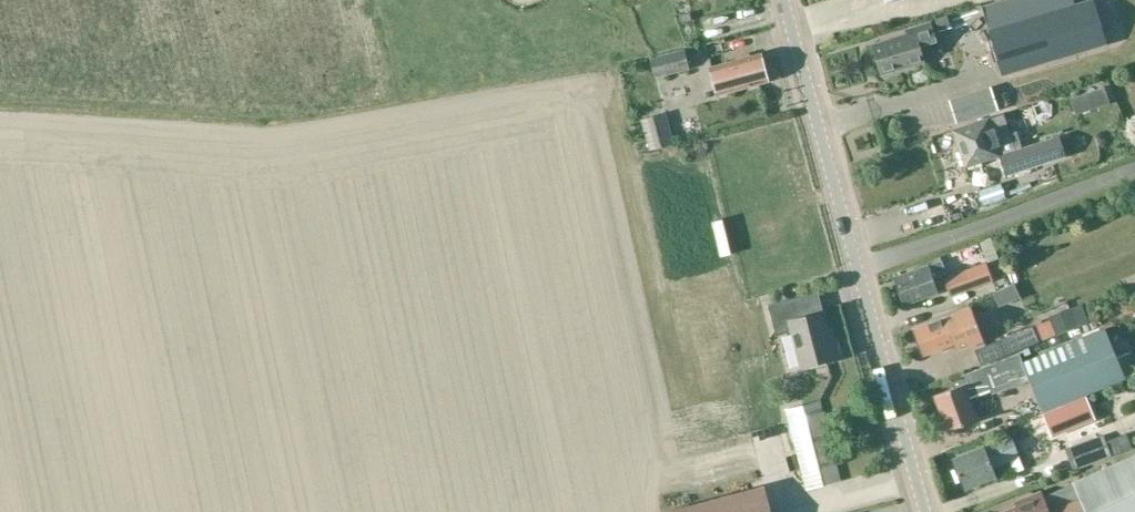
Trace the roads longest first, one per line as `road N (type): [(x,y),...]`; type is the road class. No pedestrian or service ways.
road 1 (tertiary): [(927,511),(787,0)]

